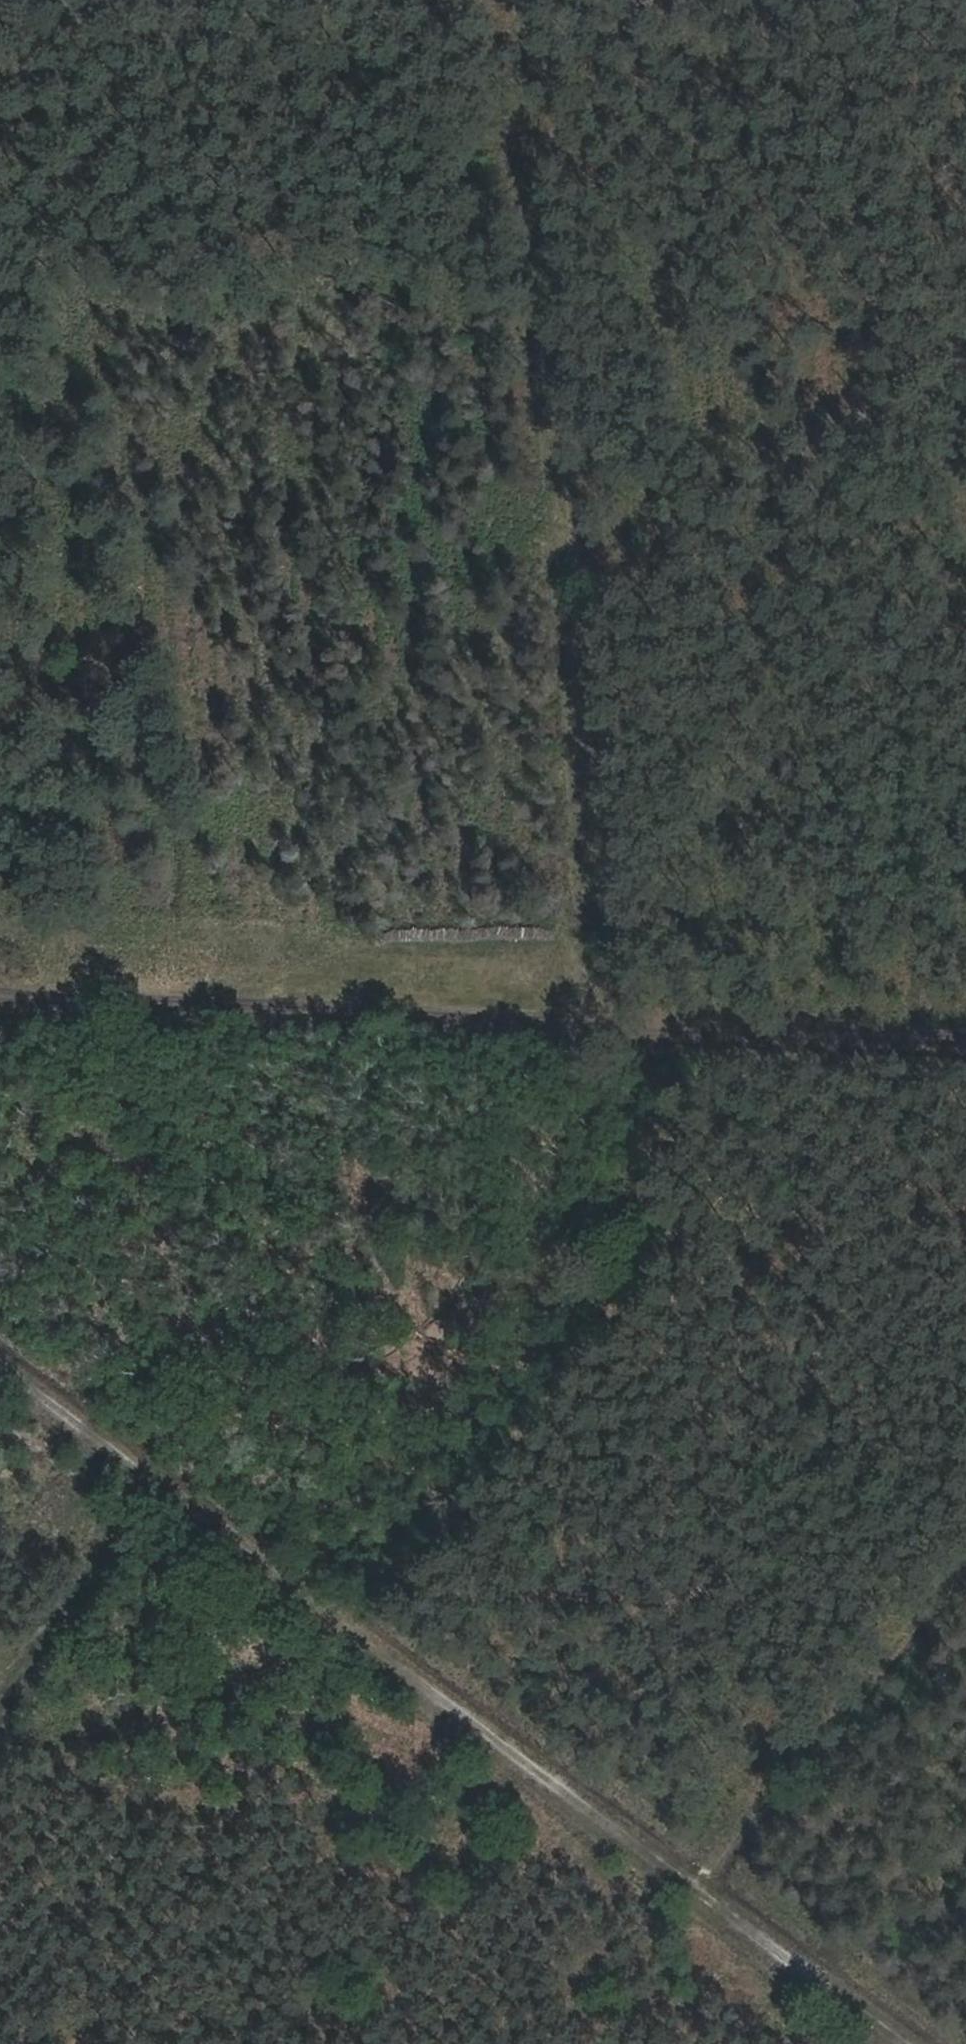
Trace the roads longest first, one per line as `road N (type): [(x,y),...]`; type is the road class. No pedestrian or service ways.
road 1 (track): [(931,2043),(0,1363)]
road 2 (track): [(965,1013),(0,995)]
road 3 (track): [(159,1482),(0,1711)]

